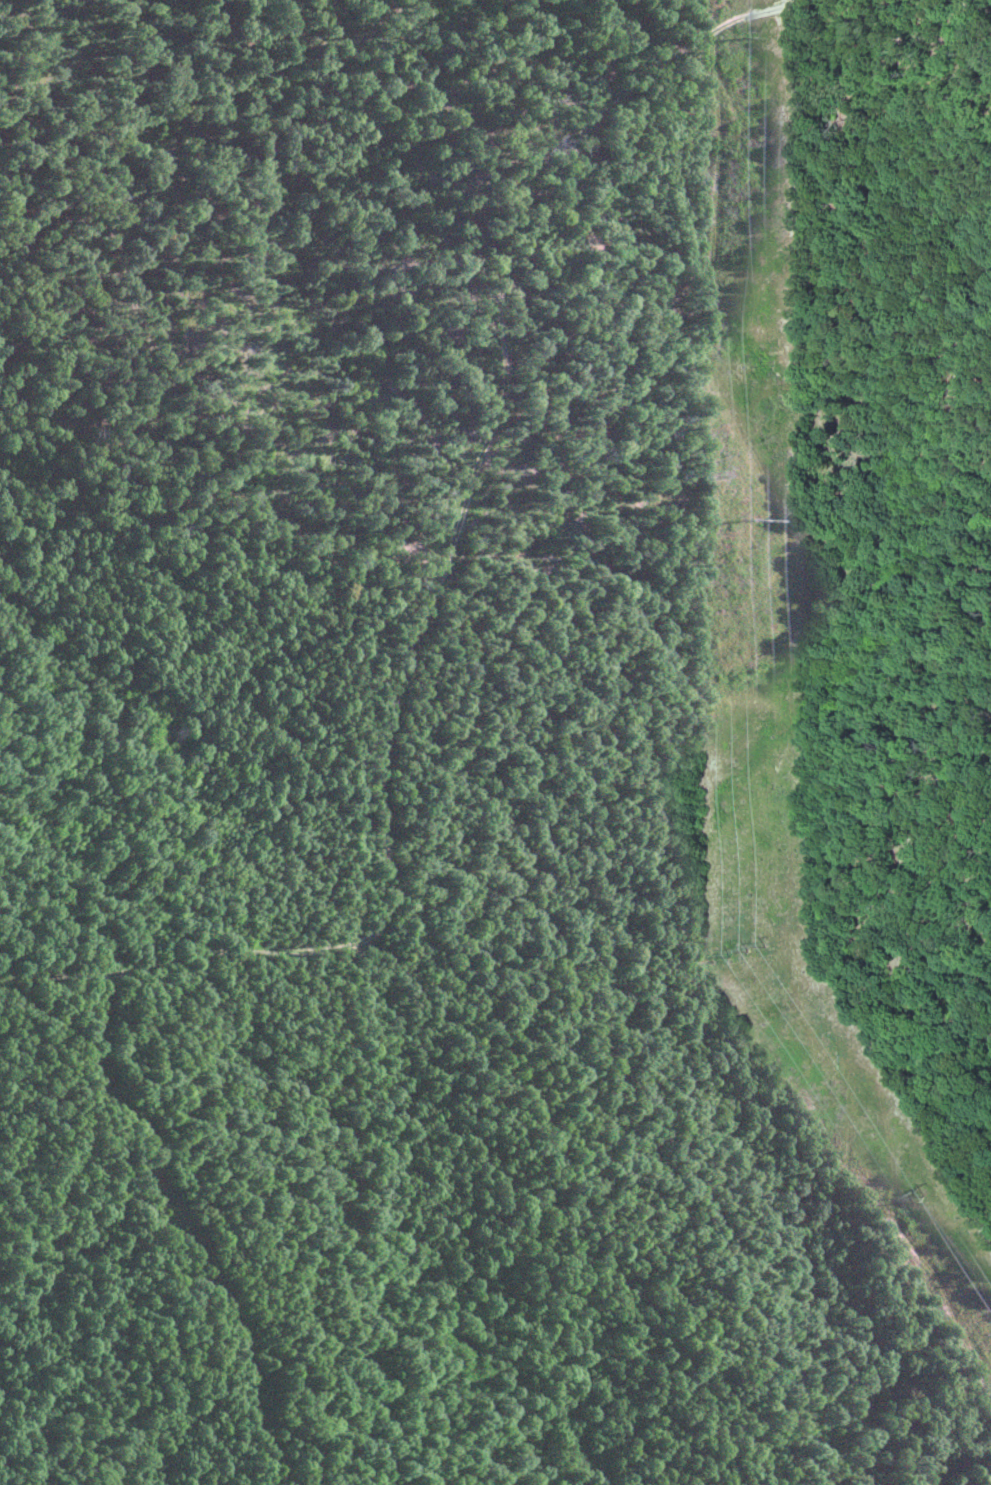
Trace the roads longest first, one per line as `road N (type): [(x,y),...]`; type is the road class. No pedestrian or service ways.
road 1 (track): [(794,0),(696,45),(590,118)]

